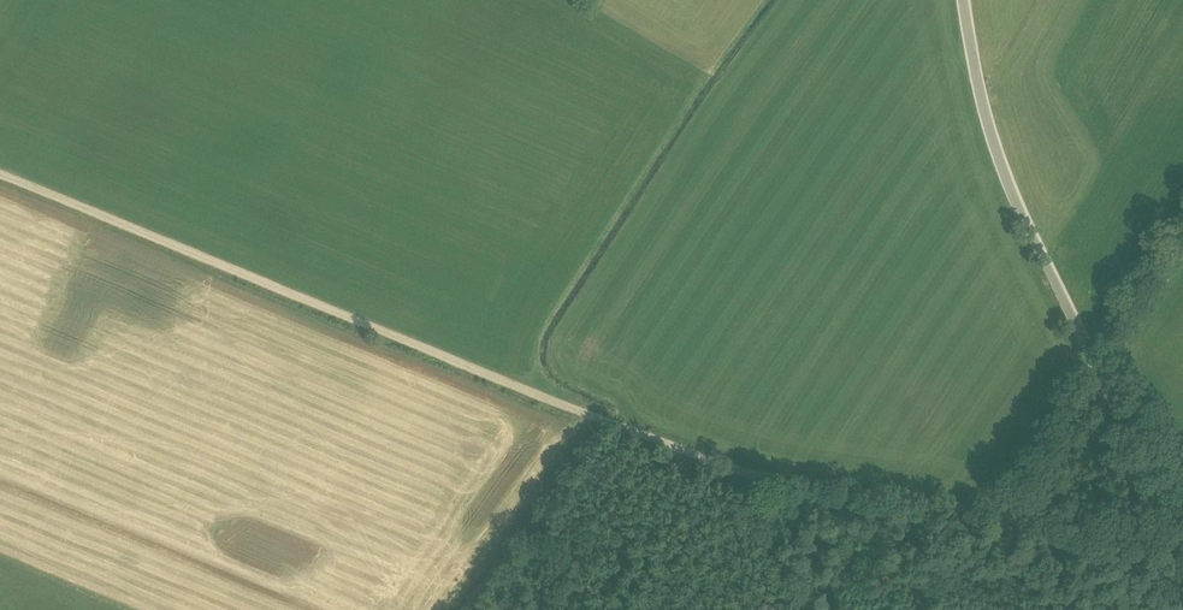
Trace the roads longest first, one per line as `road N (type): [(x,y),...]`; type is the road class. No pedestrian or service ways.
road 1 (track): [(1168,513),(1003,503),(717,465),(0,170)]
road 2 (tertiary): [(1182,543),(1008,179),(966,0)]

